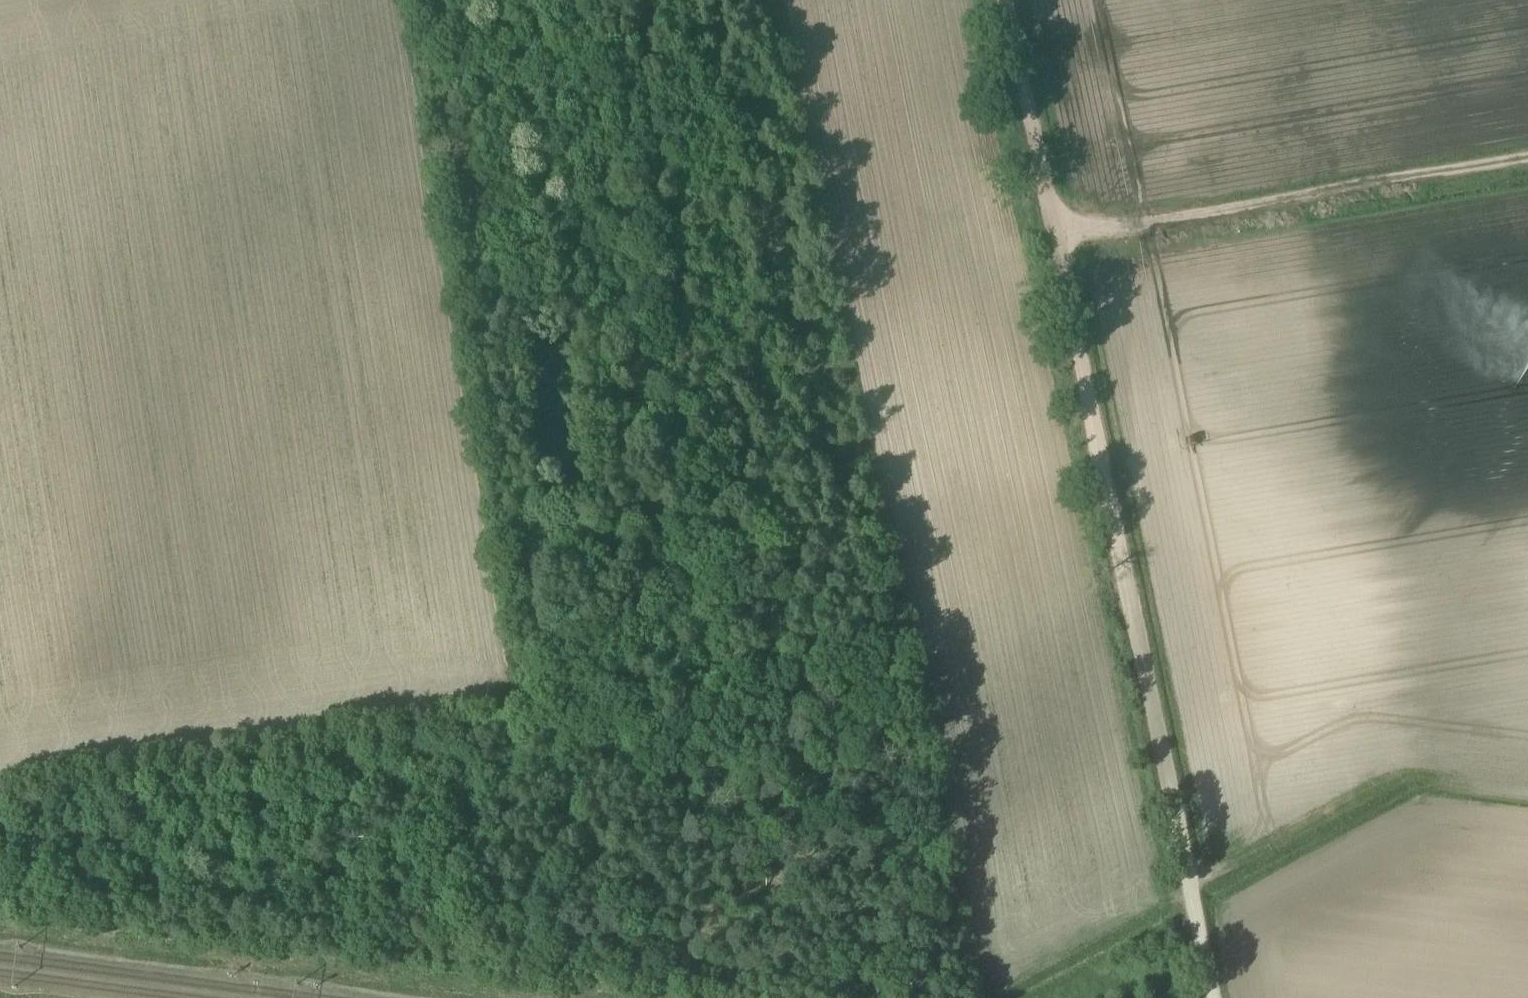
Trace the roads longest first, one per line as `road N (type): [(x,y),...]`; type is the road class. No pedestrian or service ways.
road 1 (track): [(1004,0),(1127,592)]
road 2 (track): [(1212,997),(1193,875),(1127,592)]

